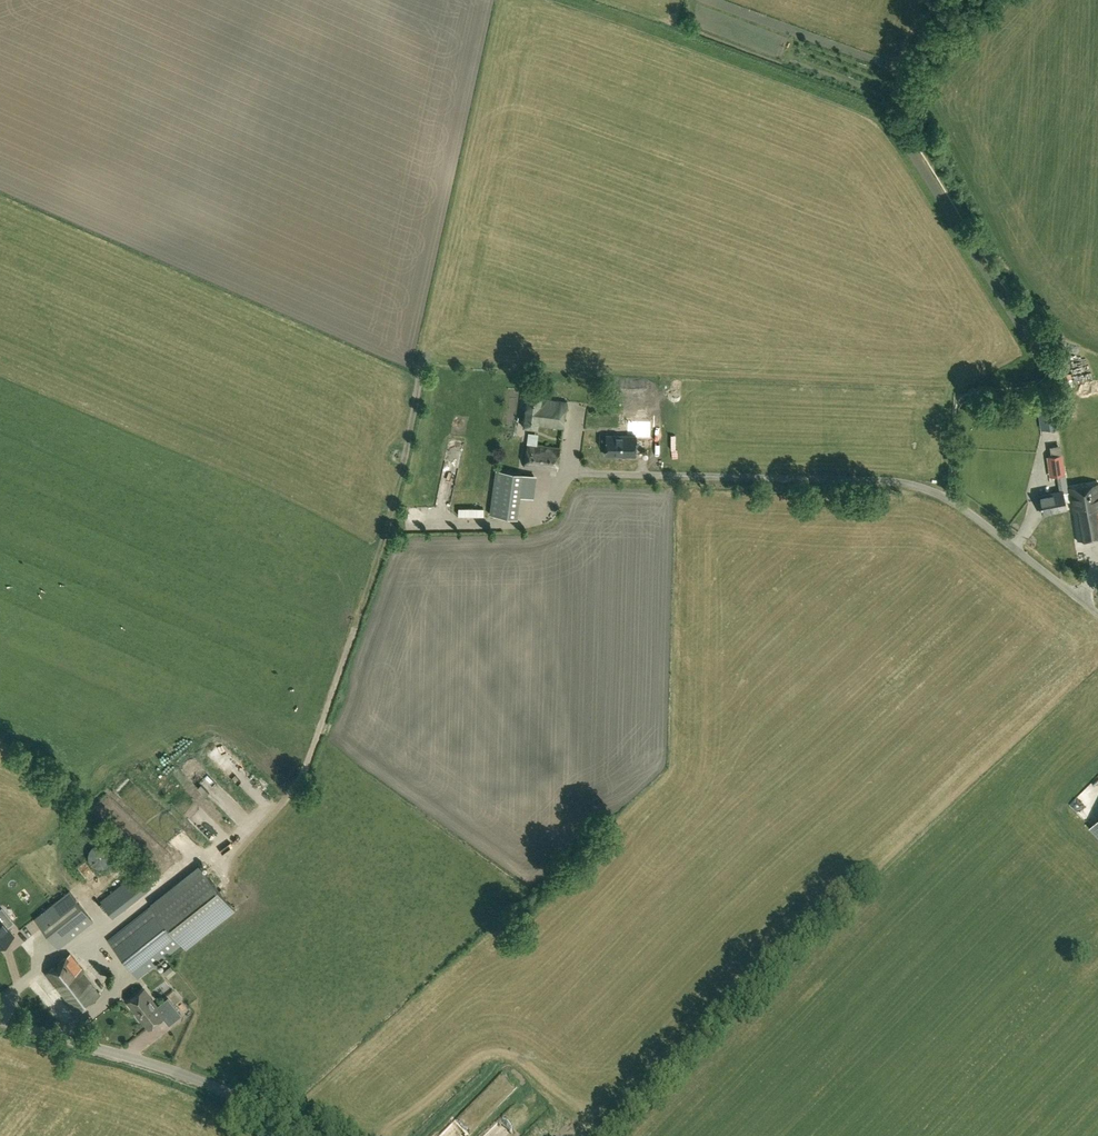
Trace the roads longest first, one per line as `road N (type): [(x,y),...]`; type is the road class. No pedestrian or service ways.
road 1 (unclassified): [(1097,613),(948,500),(908,485),(571,472)]
road 2 (unclassified): [(305,1135),(202,1084),(0,1023)]

